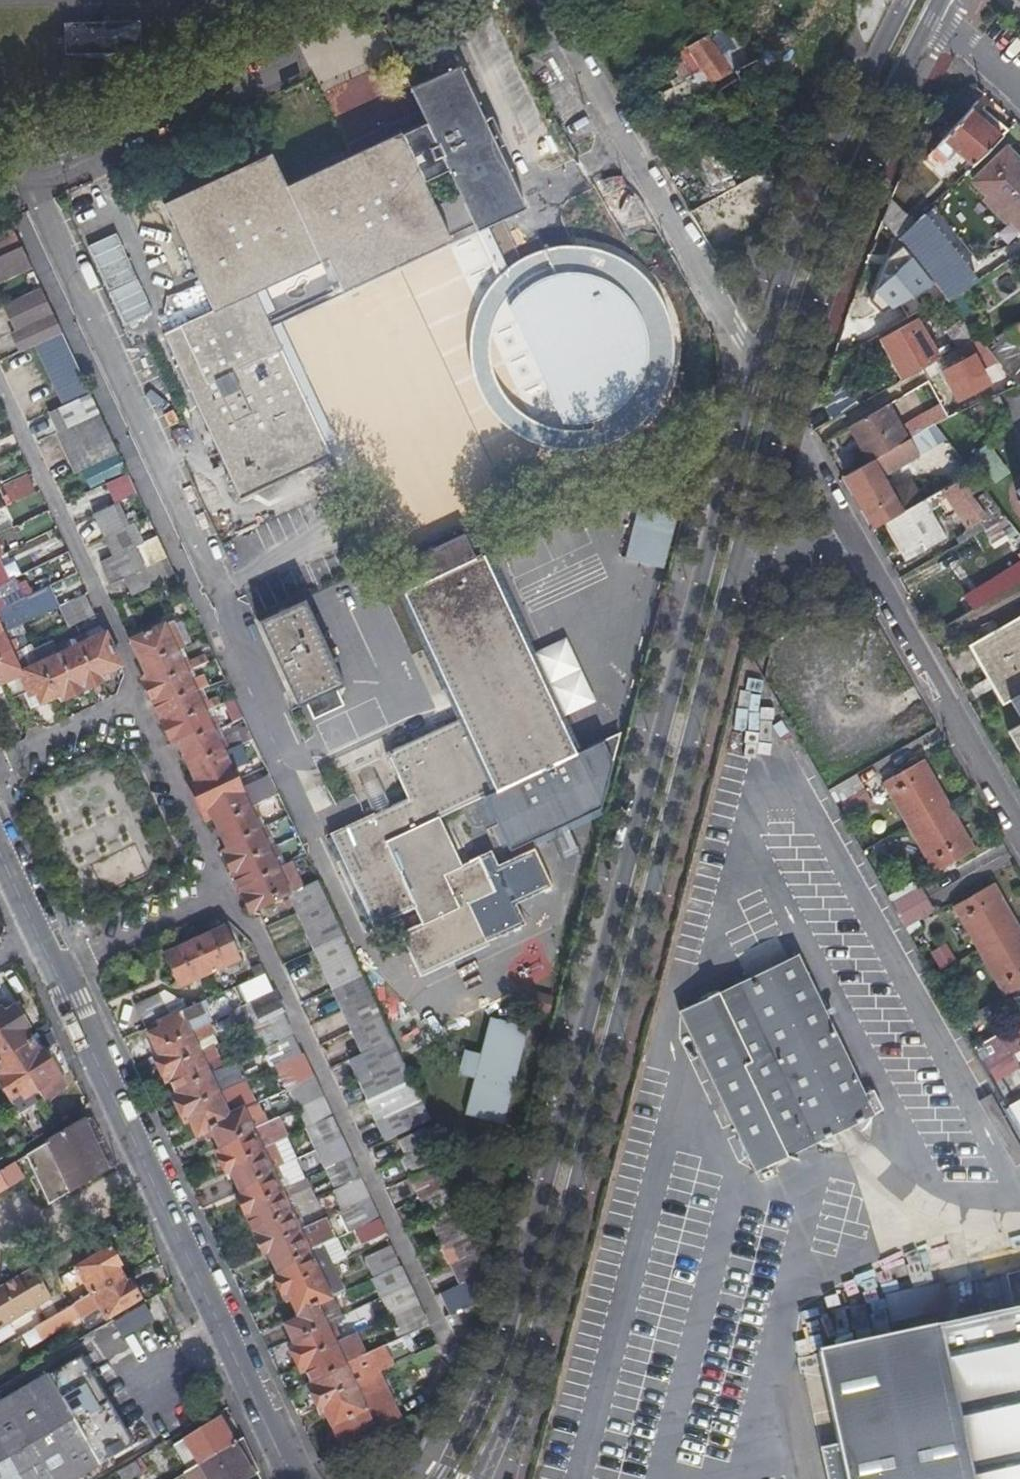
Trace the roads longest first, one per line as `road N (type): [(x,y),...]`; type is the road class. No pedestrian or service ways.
road 1 (tertiary): [(757,359),(510,1328),(485,1402),(440,1478)]
road 2 (tertiary): [(479,1478),(535,1344),(737,563)]
road 3 (residential): [(38,934),(295,1478)]
road 4 (tertiary): [(737,563),(821,267),(931,17)]
road 5 (residential): [(560,0),(757,359)]
road 6 (residential): [(358,0),(221,69),(186,102),(44,170),(0,177)]
road 7 (tertiary): [(906,0),(805,217),(757,359)]
road 8 (residential): [(860,545),(1019,830)]
road 9 (residential): [(737,563),(803,548),(860,545)]

